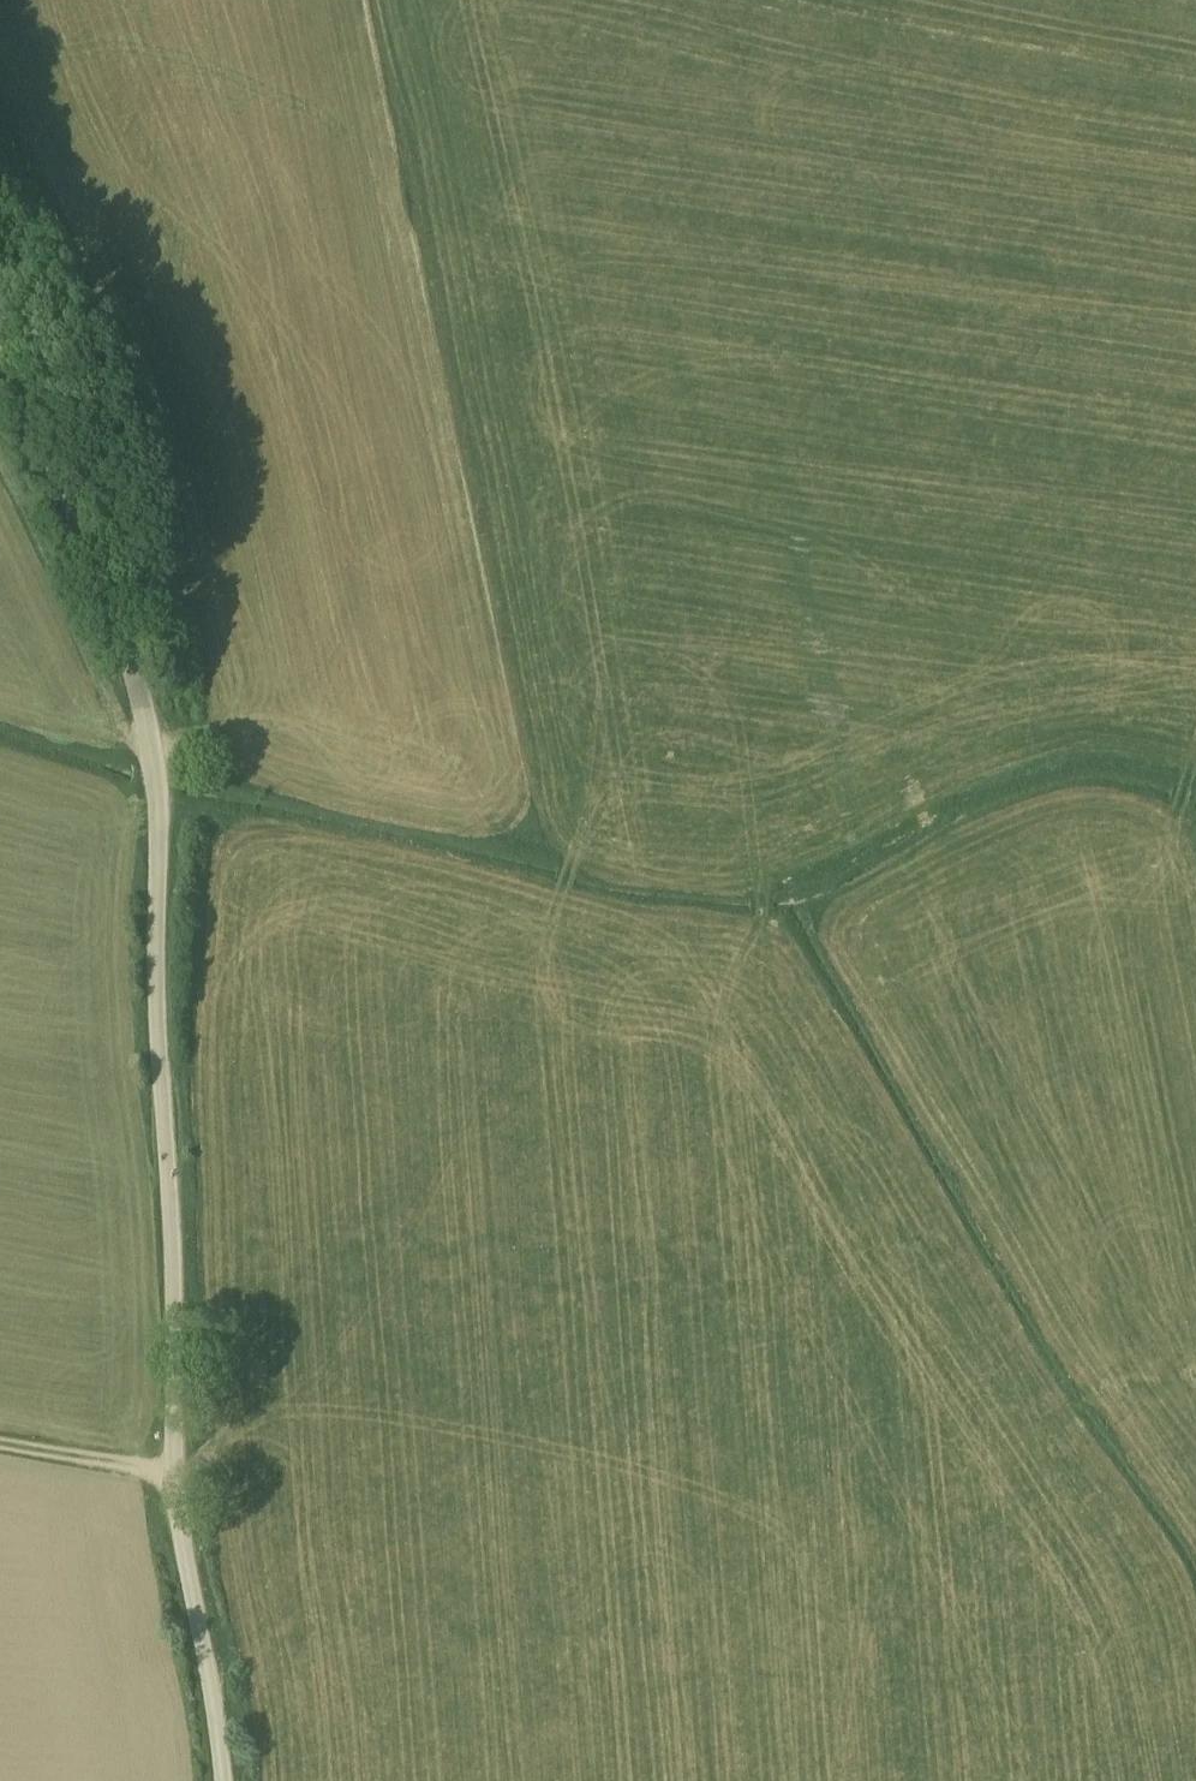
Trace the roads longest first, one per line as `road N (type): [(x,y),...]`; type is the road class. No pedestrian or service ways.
road 1 (unclassified): [(224,1780),(173,1474),(156,771),(132,672),(0,356)]
road 2 (track): [(0,1442),(173,1474)]

